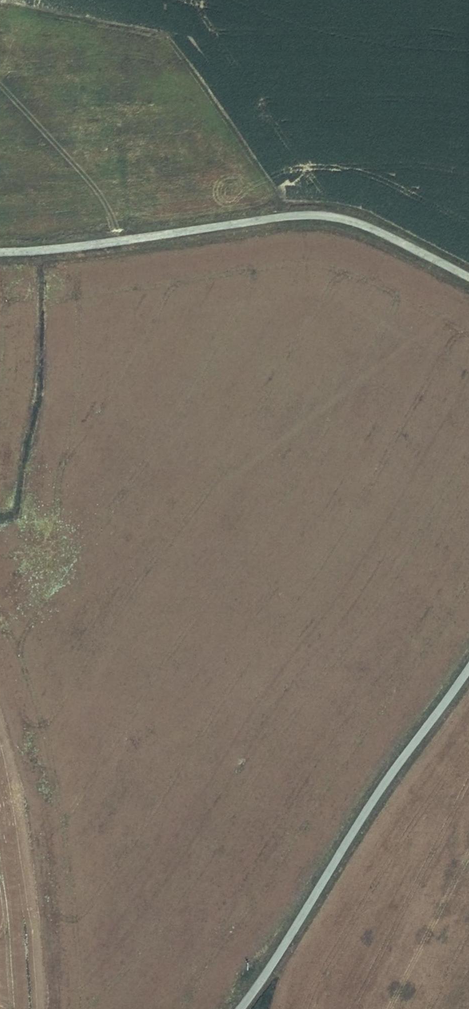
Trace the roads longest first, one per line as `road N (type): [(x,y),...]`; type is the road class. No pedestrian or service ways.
road 1 (unclassified): [(468,280),(332,216),(285,214),(0,252)]
road 2 (unclassified): [(468,667),(239,1008)]

